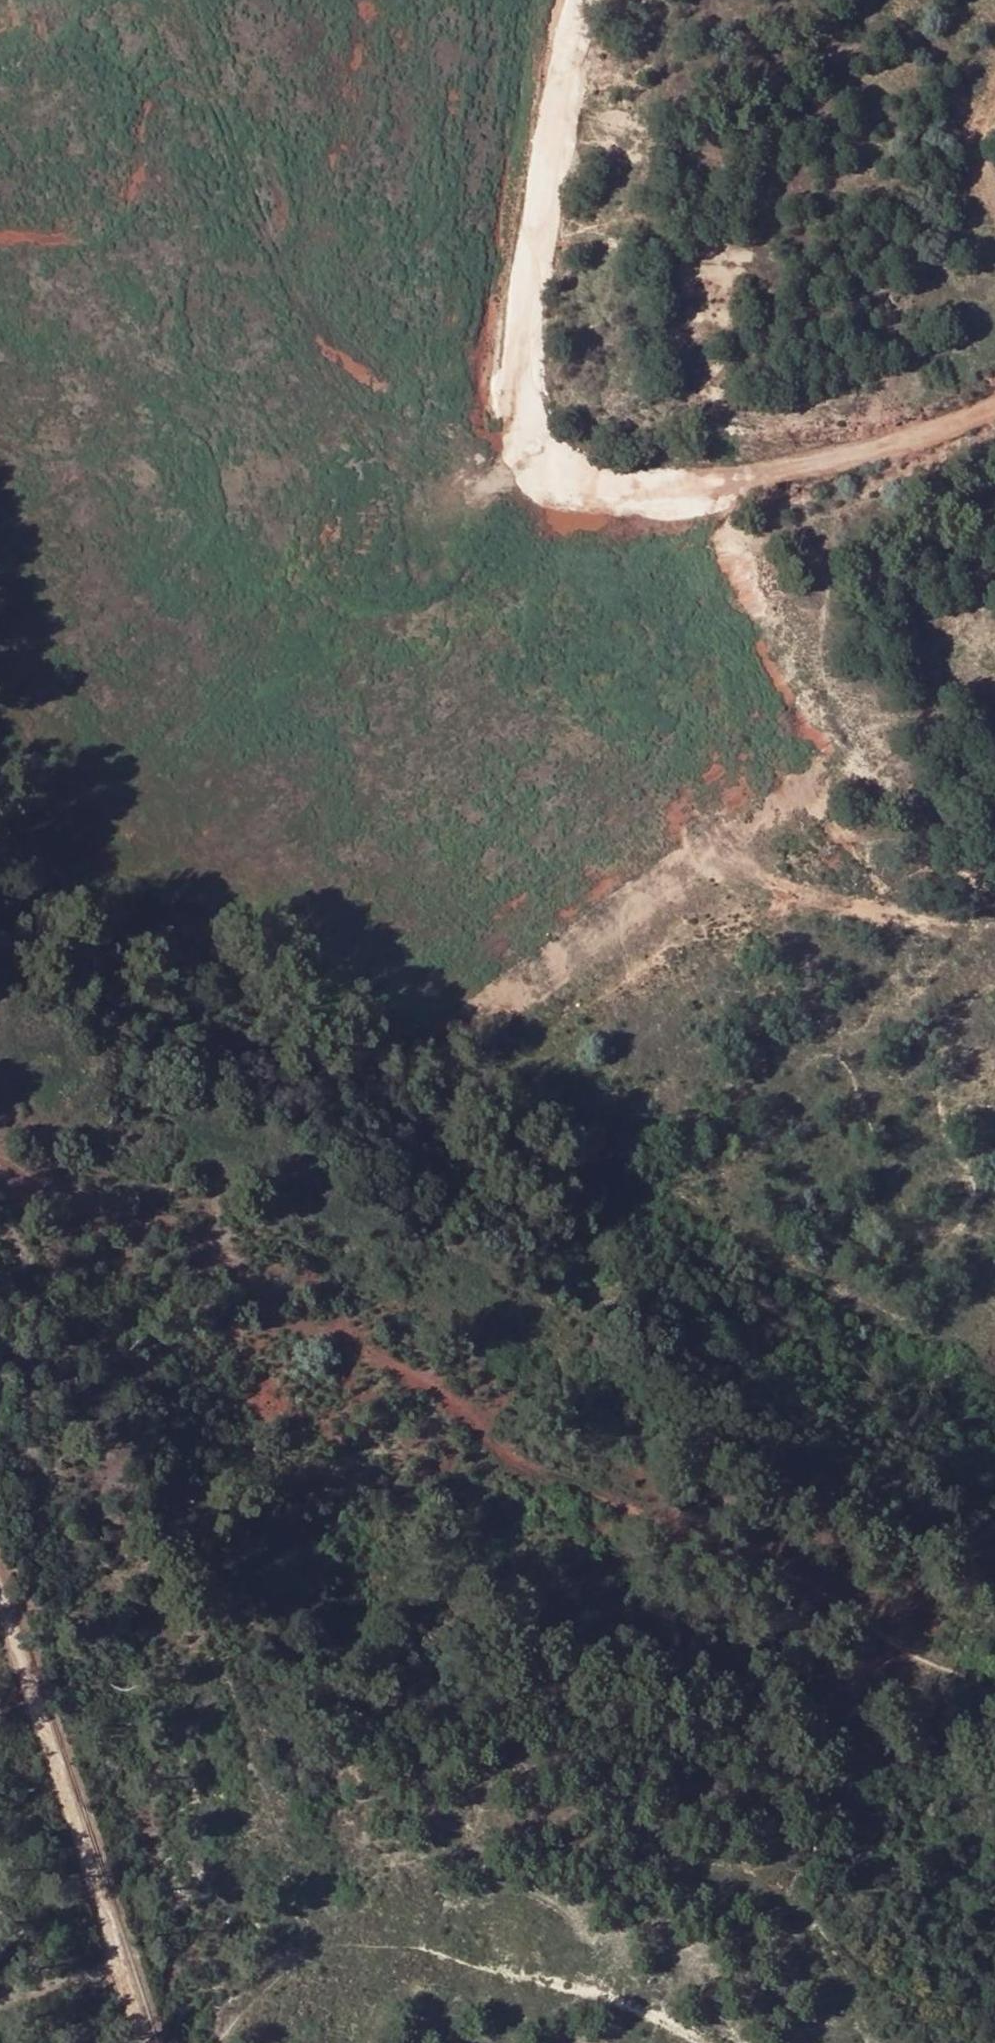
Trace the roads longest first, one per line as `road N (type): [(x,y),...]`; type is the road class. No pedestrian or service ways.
road 1 (unclassified): [(994,400),(868,448),(648,493),(539,455),(510,406),(498,363)]
road 2 (track): [(0,1572),(149,2042)]

